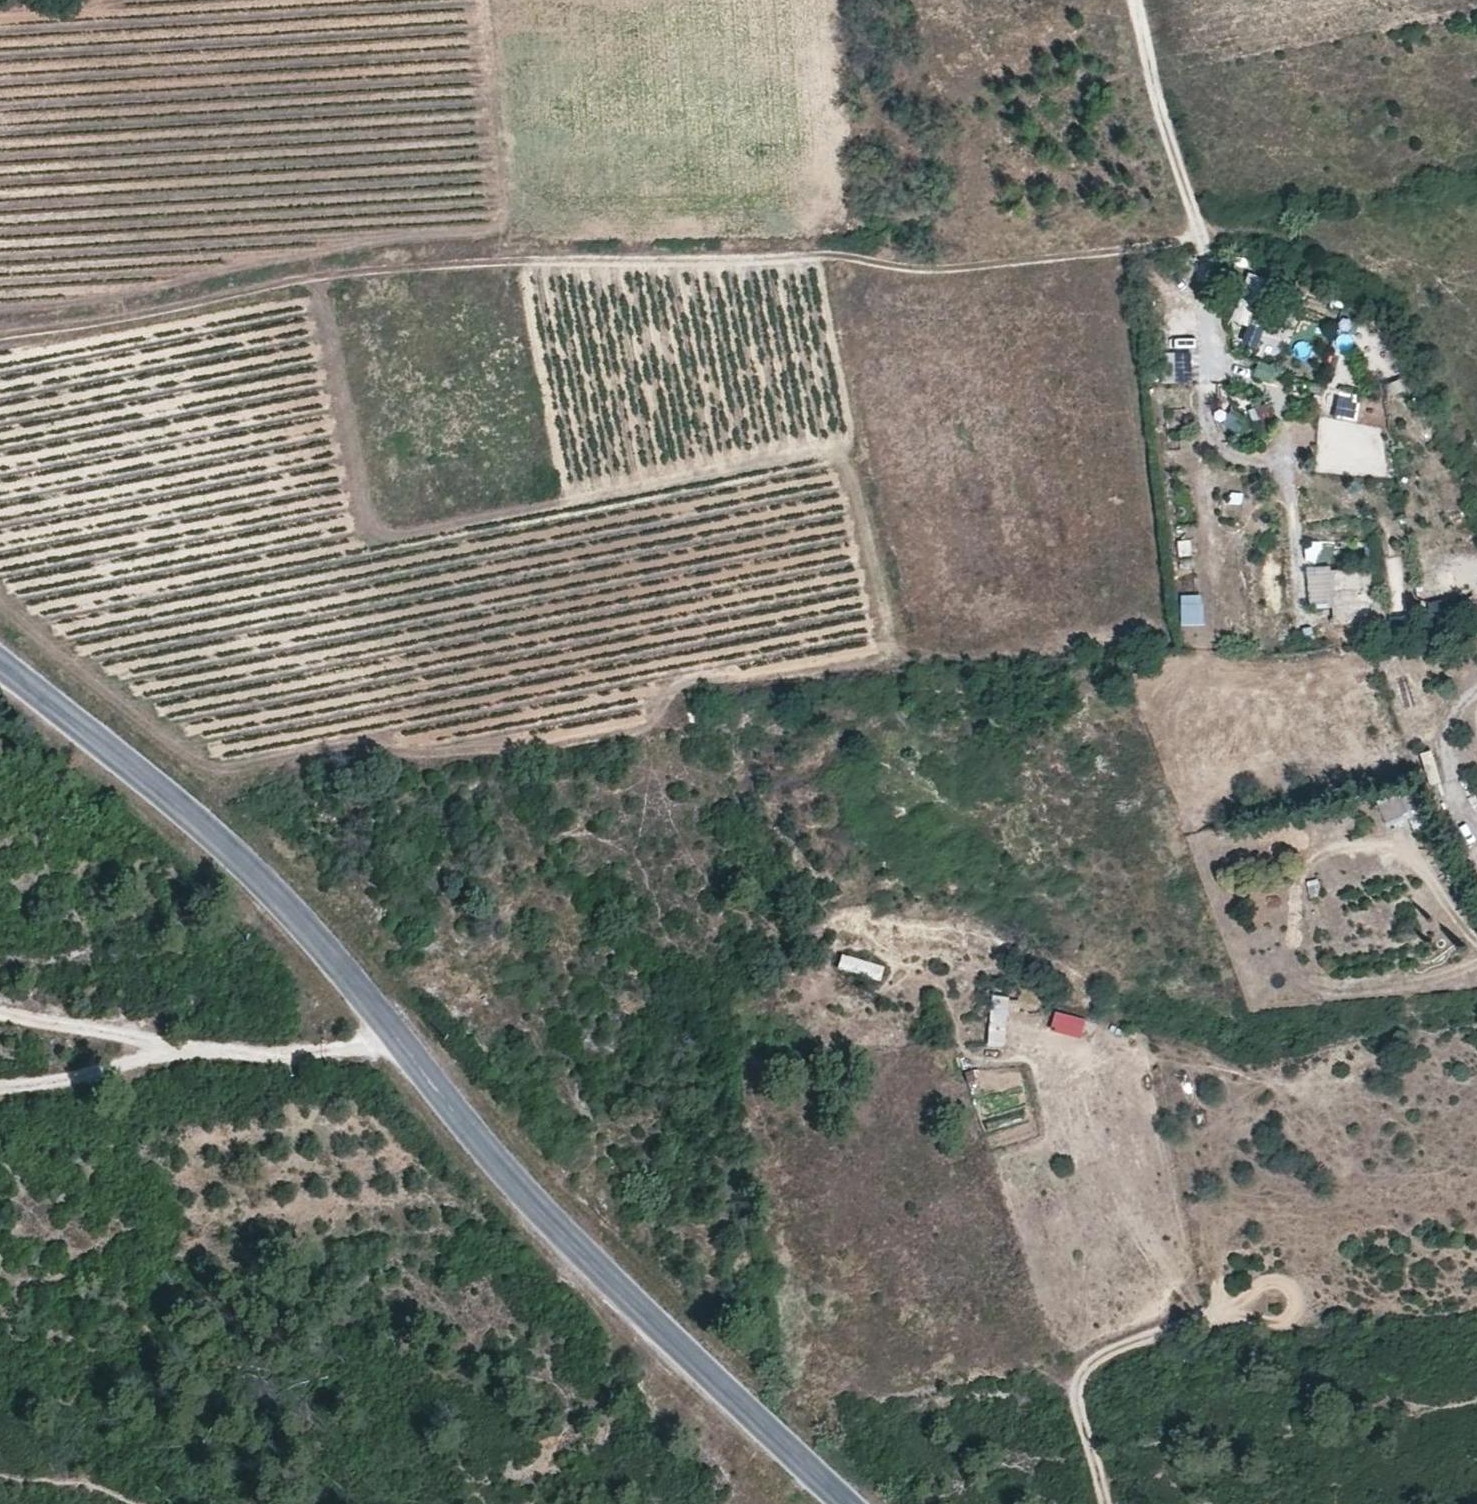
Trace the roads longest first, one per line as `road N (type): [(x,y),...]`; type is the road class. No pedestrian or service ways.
road 1 (track): [(0,336),(158,310),(297,275),(460,260),(840,253),(962,268),(1110,251),(1201,230),(1135,0)]
road 2 (tertiary): [(853,1503),(512,1176),(263,880),(0,662)]
road 3 (track): [(396,1038),(332,1050),(191,1051),(0,1007)]
road 4 (track): [(0,1089),(191,1051)]
road 5 (track): [(1476,837),(1444,755),(1448,729),(1476,688)]
road 6 (track): [(1207,376),(1201,230)]

